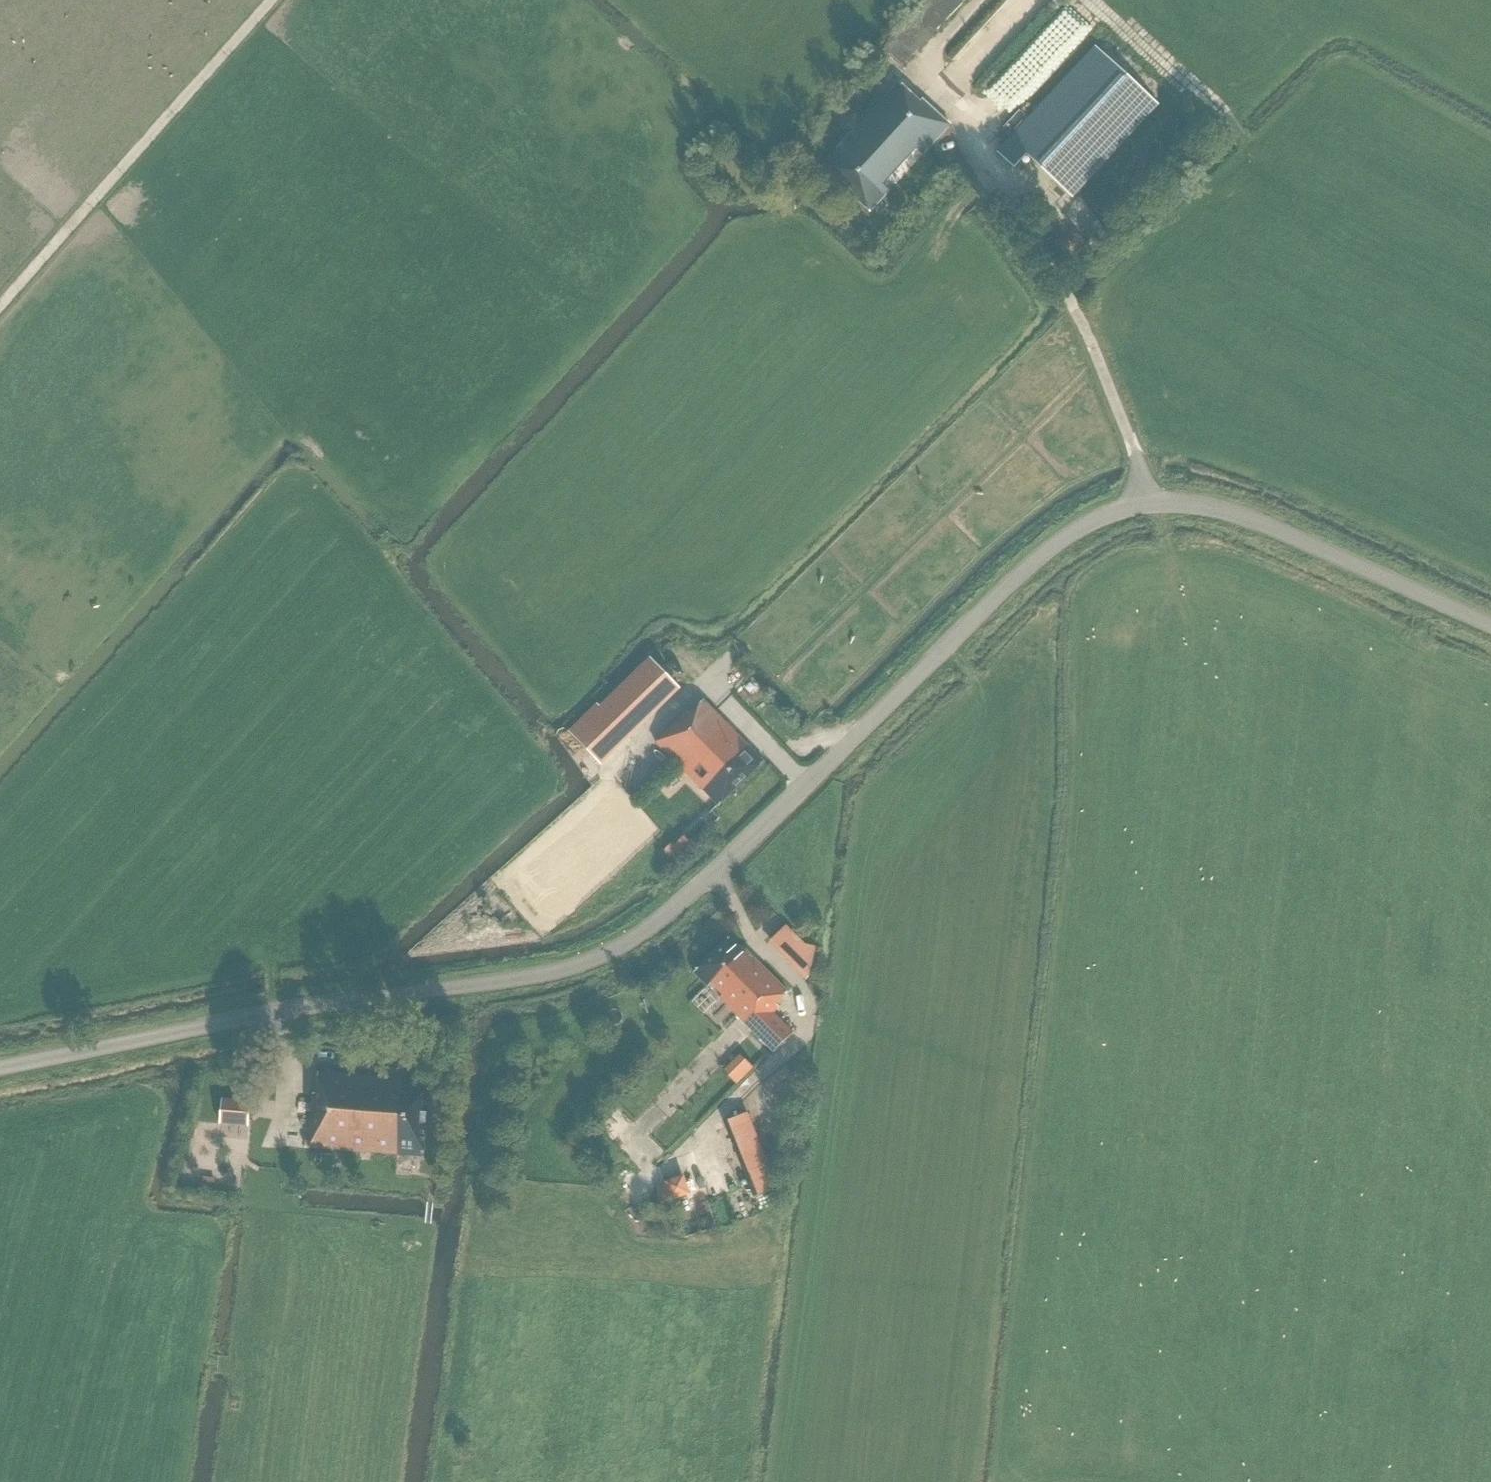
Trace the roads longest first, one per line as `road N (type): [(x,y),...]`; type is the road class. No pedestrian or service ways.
road 1 (tertiary): [(1490,627),(1245,518),(1173,503),(1116,512),(1042,556),(716,874),(623,946),(546,976),(280,1011),(0,1069)]

